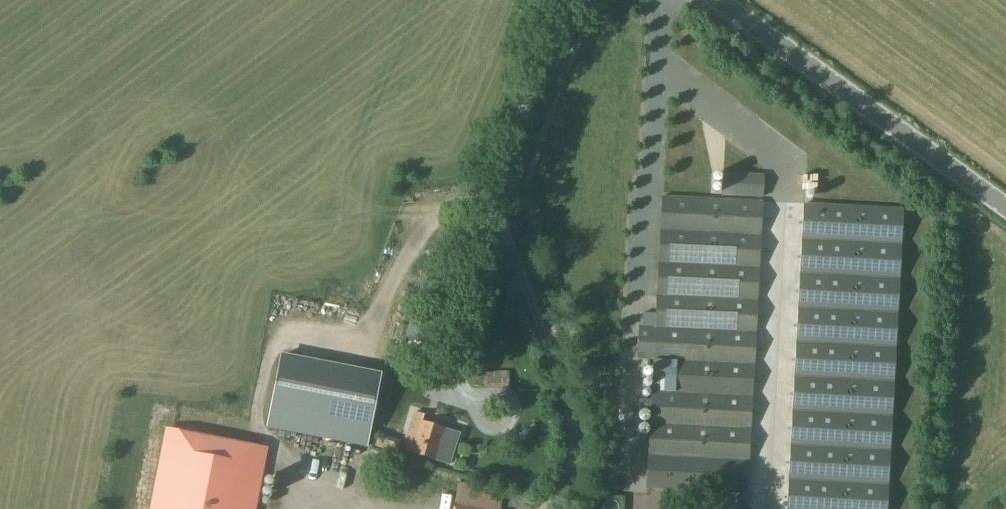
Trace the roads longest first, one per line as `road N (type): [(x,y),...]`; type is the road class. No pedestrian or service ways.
road 1 (tertiary): [(1005,208),(720,0)]

